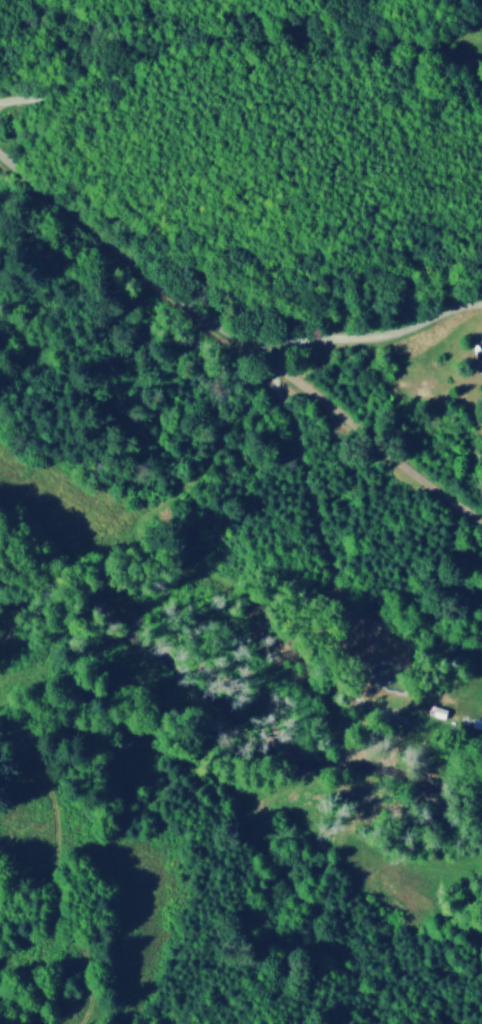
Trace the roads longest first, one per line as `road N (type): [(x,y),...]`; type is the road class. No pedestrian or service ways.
road 1 (residential): [(481,518),(0,148)]
road 2 (track): [(126,830),(135,787),(152,761),(176,755),(305,817),(481,943)]

